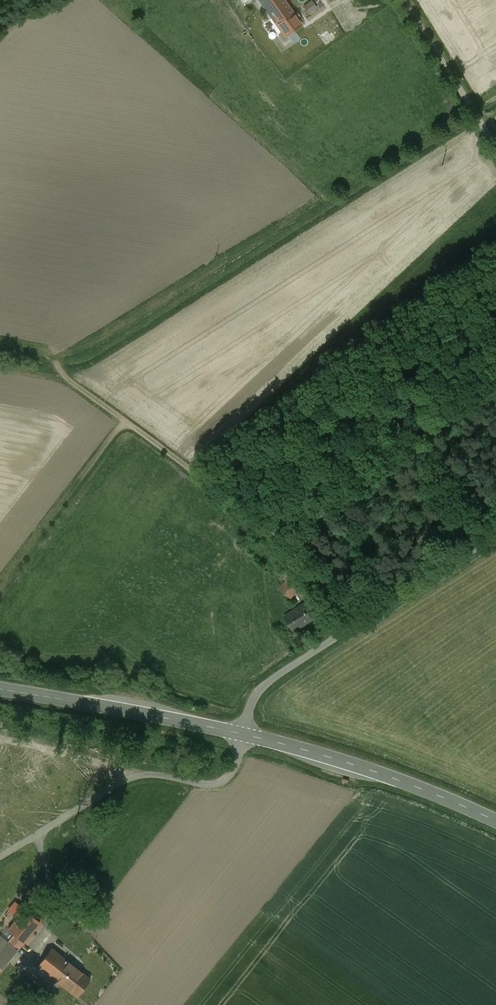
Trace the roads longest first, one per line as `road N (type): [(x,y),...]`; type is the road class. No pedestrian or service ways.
road 1 (unclassified): [(240,733),(253,700),(276,678),(495,535)]
road 2 (unclassified): [(245,735),(223,782),(133,778),(0,858)]
road 3 (tertiary): [(245,735),(378,773),(495,821)]
road 4 (tertiary): [(0,689),(240,733)]
road 5 (unclassified): [(495,150),(402,0)]

